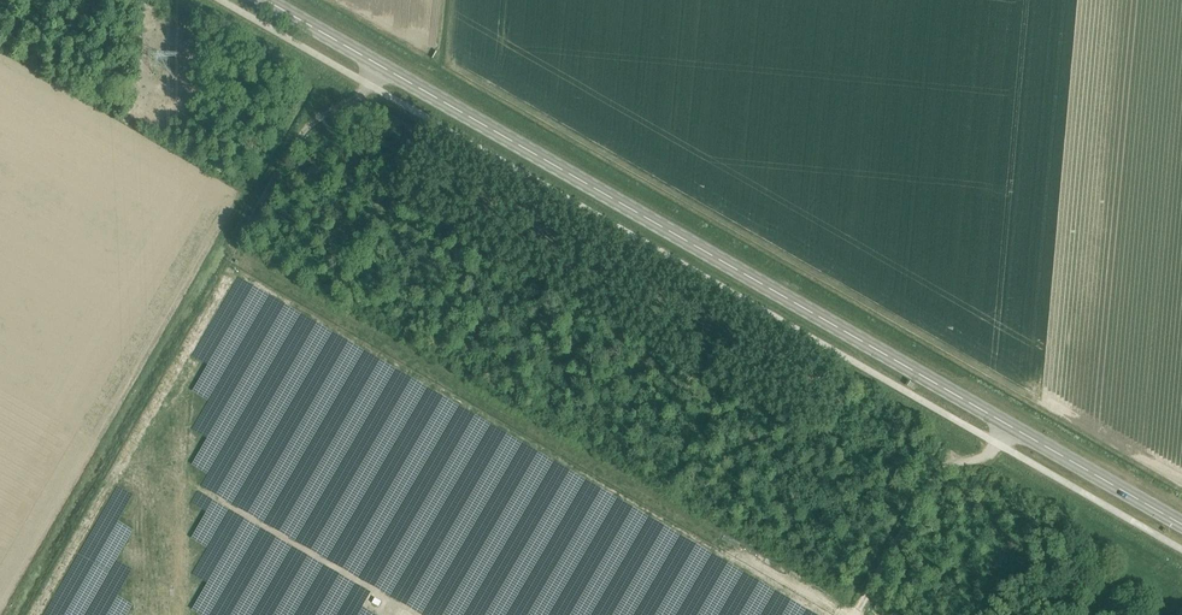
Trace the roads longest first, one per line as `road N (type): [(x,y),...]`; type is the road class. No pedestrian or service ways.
road 1 (primary): [(1181,524),(266,0)]
road 2 (track): [(21,614),(301,133),(365,87)]
road 3 (track): [(984,456),(939,471),(859,606)]

